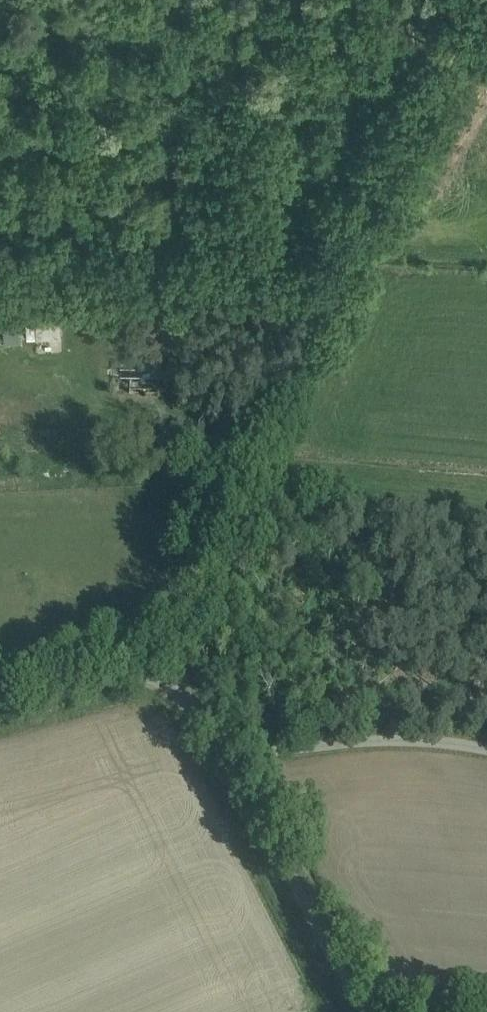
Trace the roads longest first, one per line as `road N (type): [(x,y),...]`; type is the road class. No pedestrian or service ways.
road 1 (track): [(165,683),(168,647),(194,570),(342,250),(486,39)]
road 2 (unclassified): [(221,740),(348,998),(364,1011)]
road 3 (unclassified): [(486,748),(409,740),(253,751),(221,740)]
road 4 (unclassified): [(0,687),(126,671),(165,683),(221,740)]
road 5 (track): [(486,494),(296,479)]

